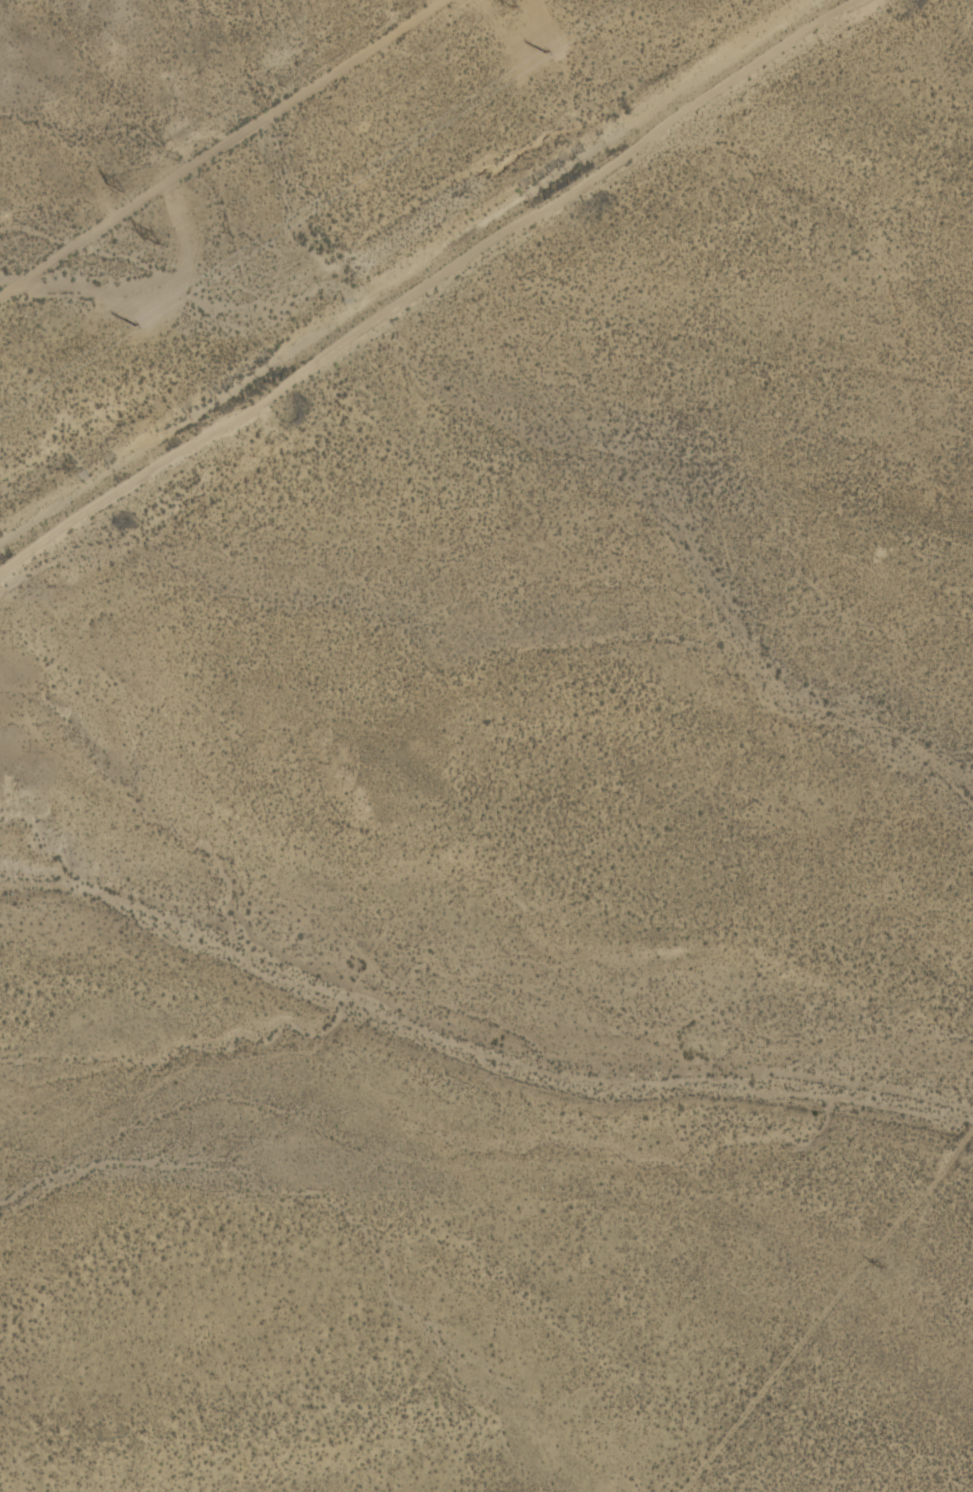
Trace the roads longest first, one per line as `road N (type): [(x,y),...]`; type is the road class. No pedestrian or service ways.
road 1 (track): [(0,570),(854,0)]
road 2 (track): [(439,0),(0,295)]

